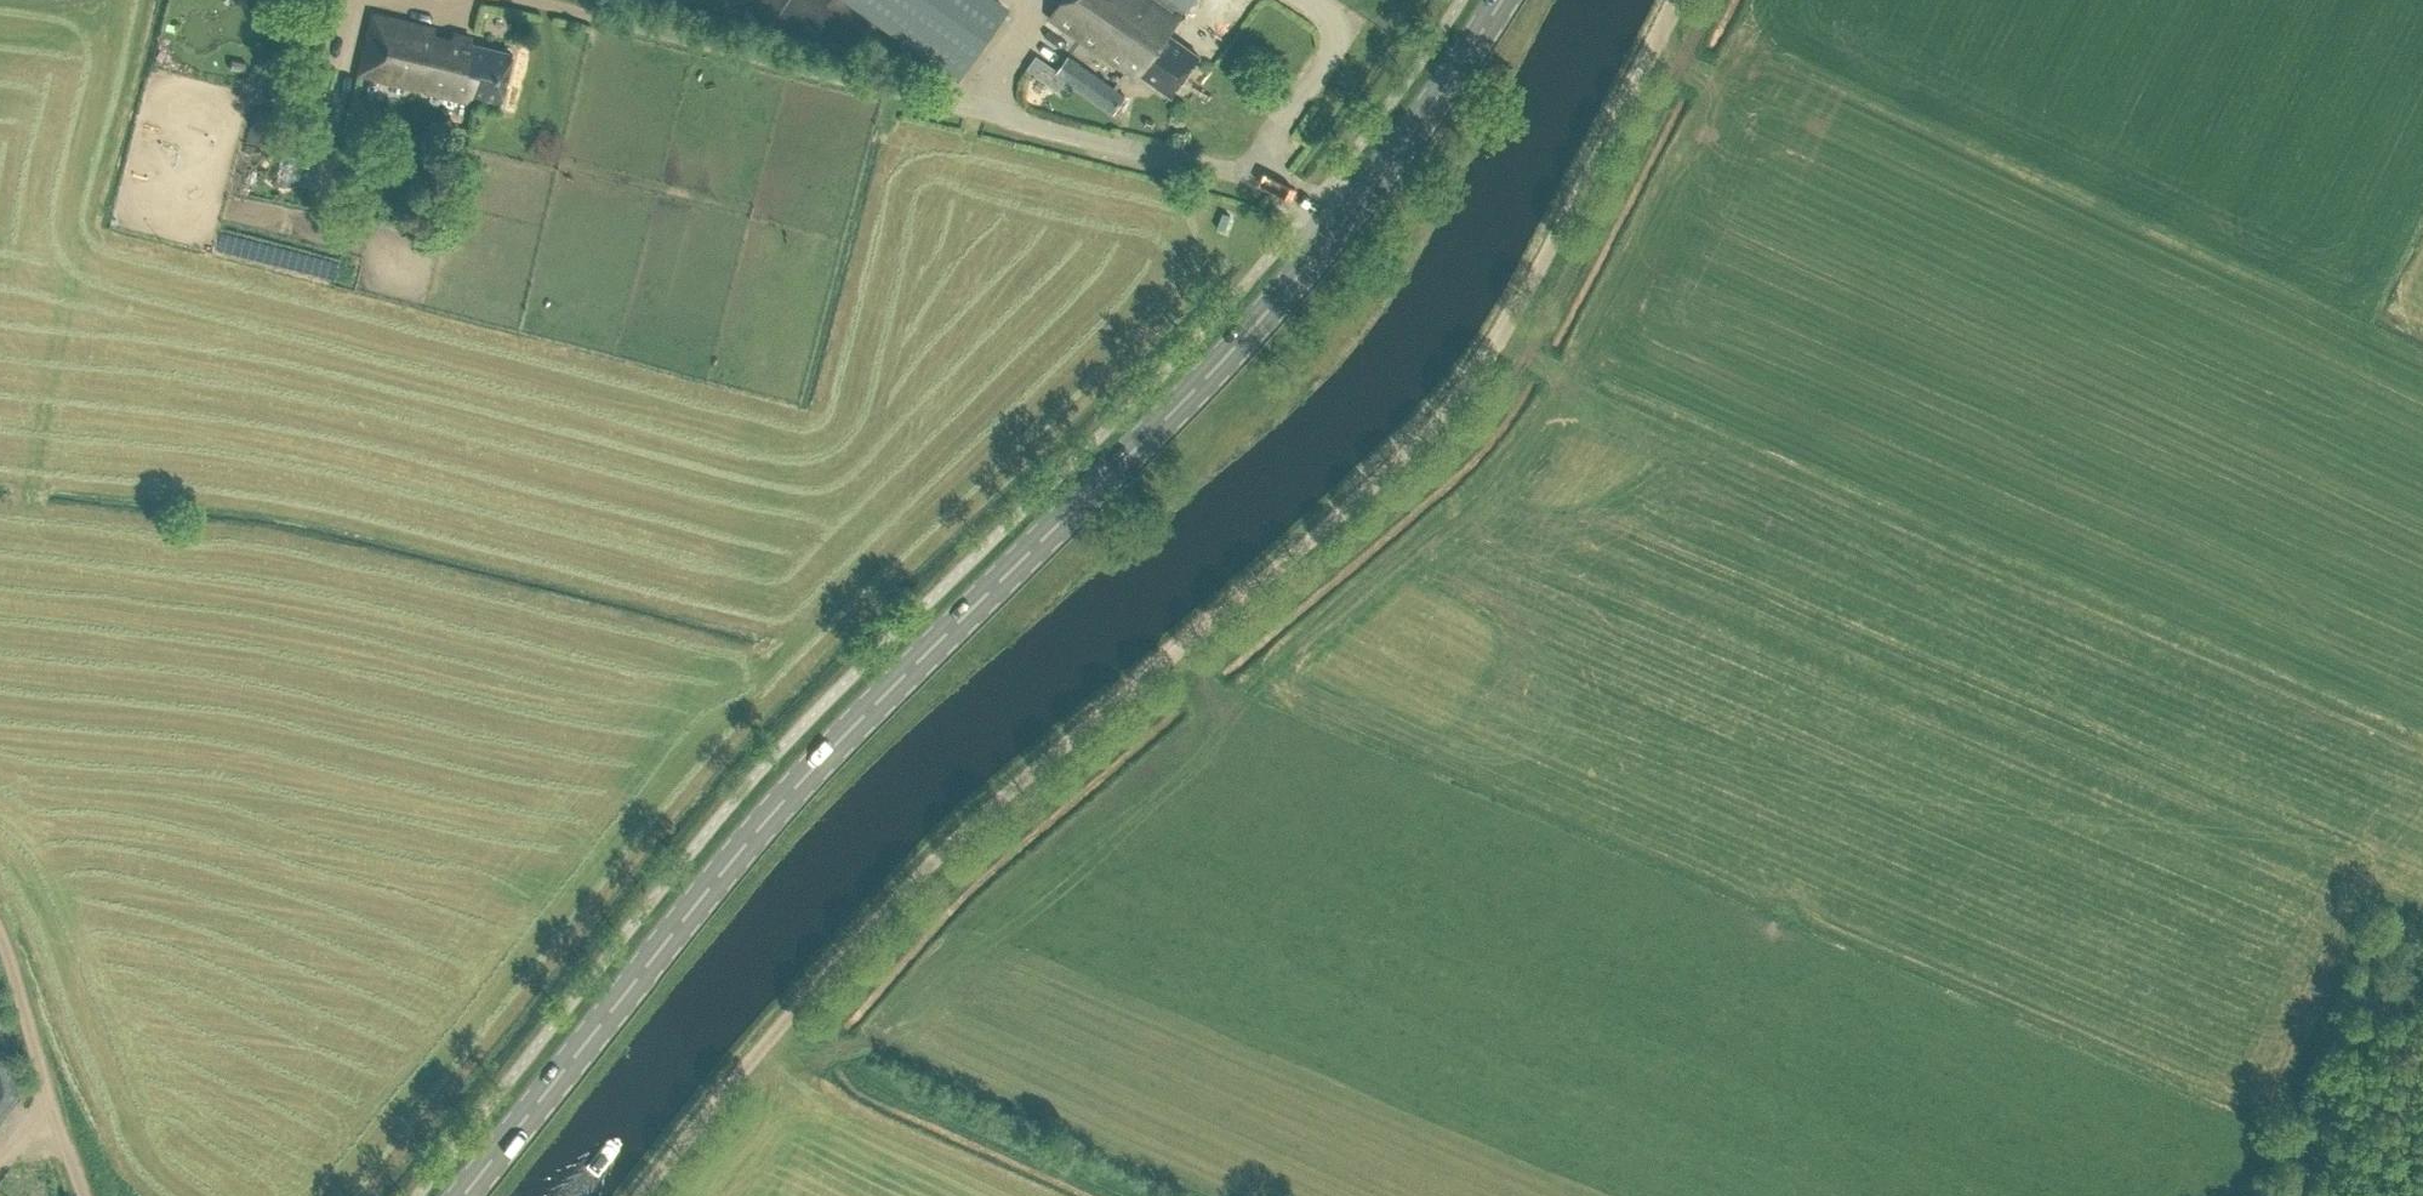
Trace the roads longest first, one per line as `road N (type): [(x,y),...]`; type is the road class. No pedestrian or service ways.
road 1 (unclassified): [(1683,0),(1522,304),(1478,373),(1420,441),(927,866),(808,992),(641,1195)]
road 2 (primary): [(463,1195),(830,747),(1168,409),(1352,207),(1499,0)]
road 3 (unclassified): [(83,1195),(0,940)]

